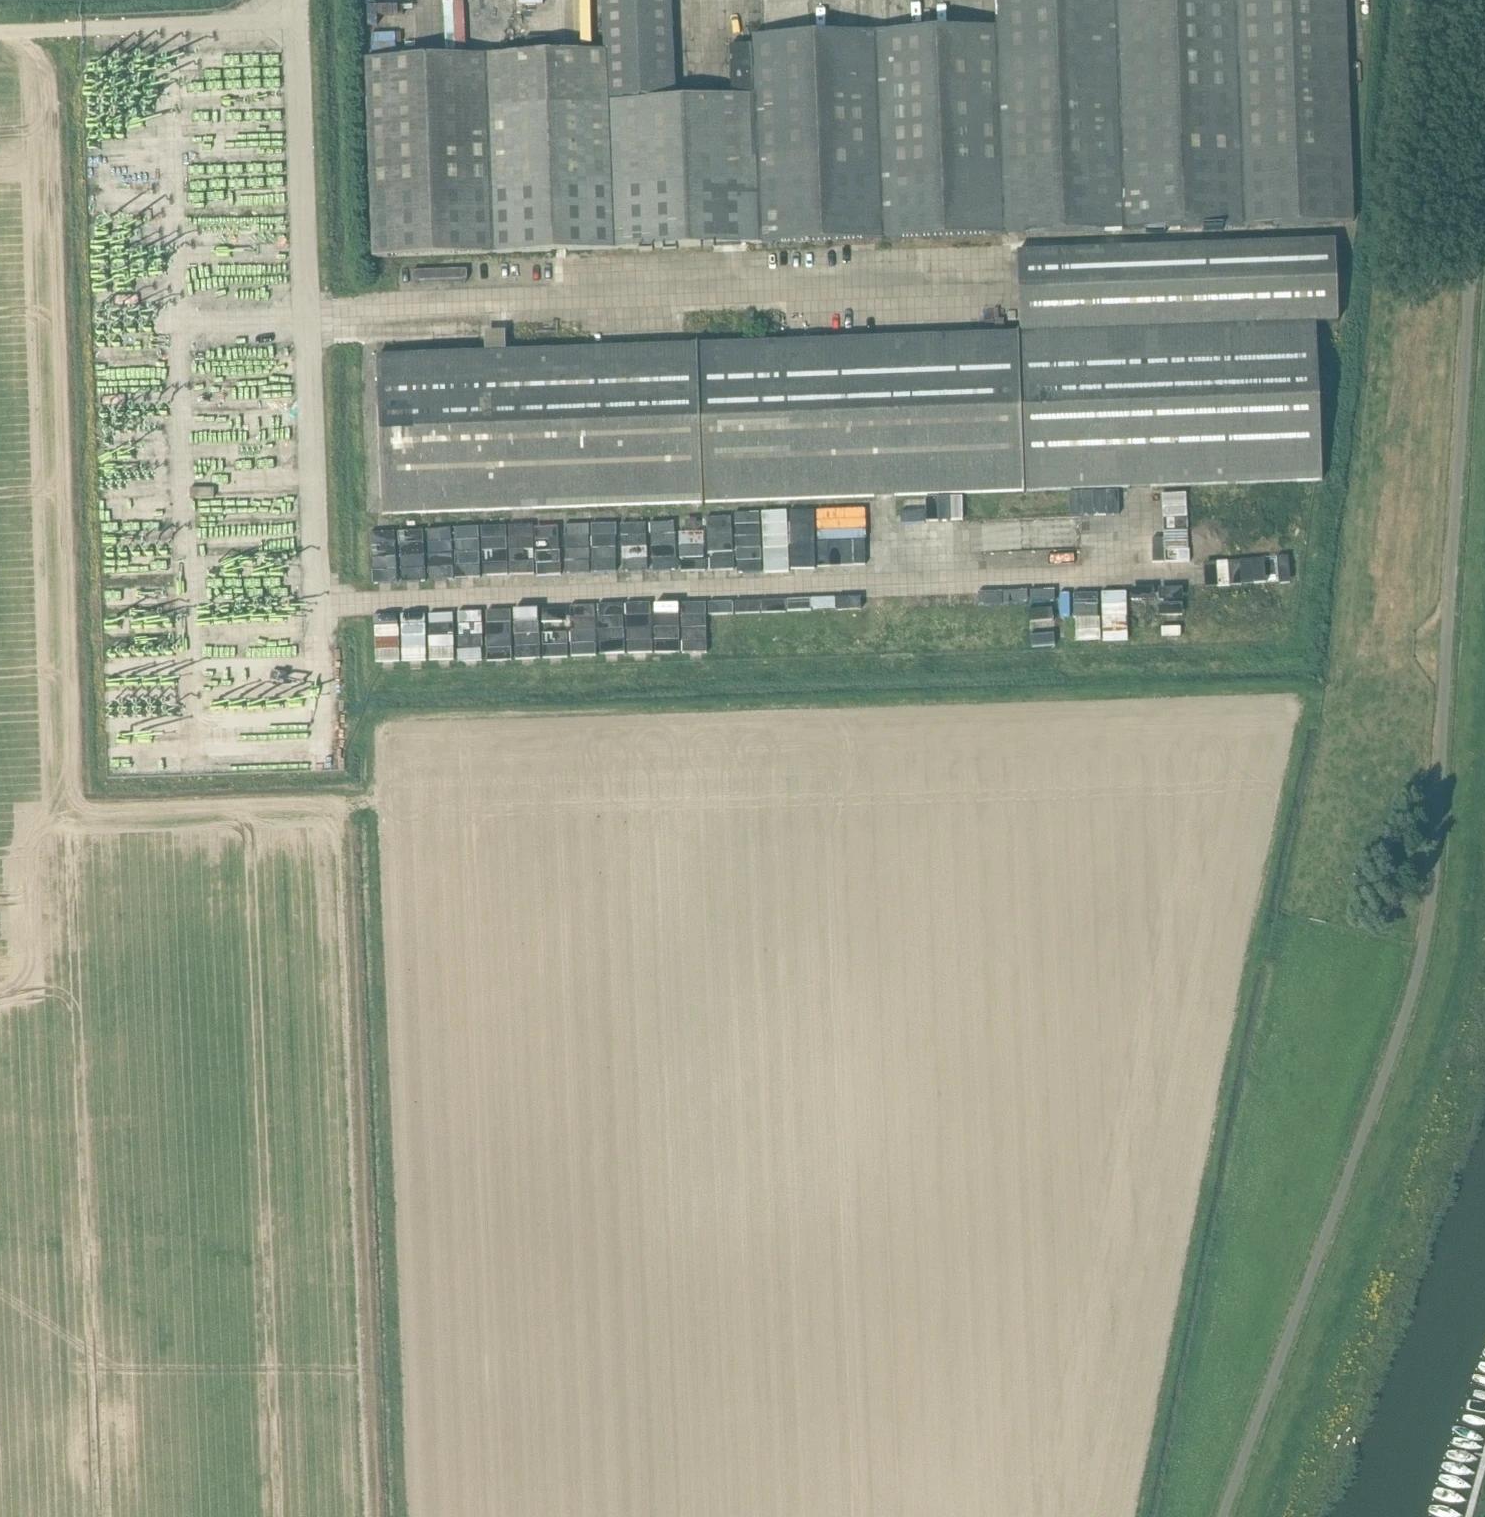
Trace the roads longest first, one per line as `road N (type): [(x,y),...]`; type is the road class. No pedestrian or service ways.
road 1 (unclassified): [(1222,1516),(1422,946),(1475,0)]

